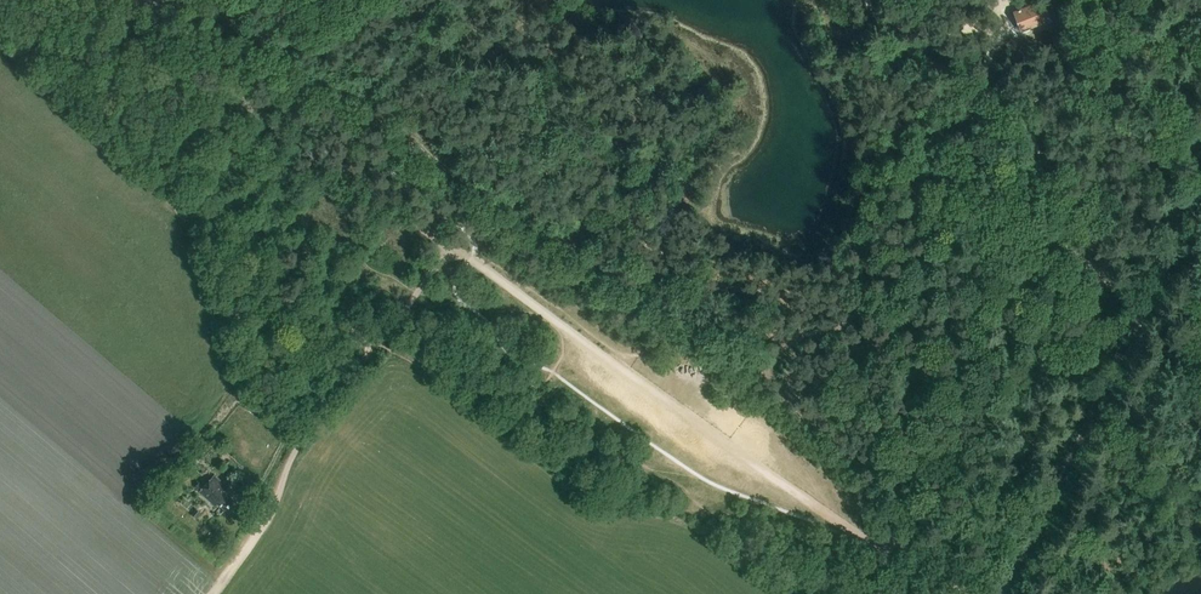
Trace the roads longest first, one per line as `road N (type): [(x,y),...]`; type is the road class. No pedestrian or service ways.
road 1 (track): [(466,258),(886,560)]
road 2 (tertiary): [(1001,593),(1050,512),(1200,177)]
road 3 (track): [(167,18),(250,105),(450,249)]
road 4 (track): [(416,293),(309,421),(264,521),(213,593)]

